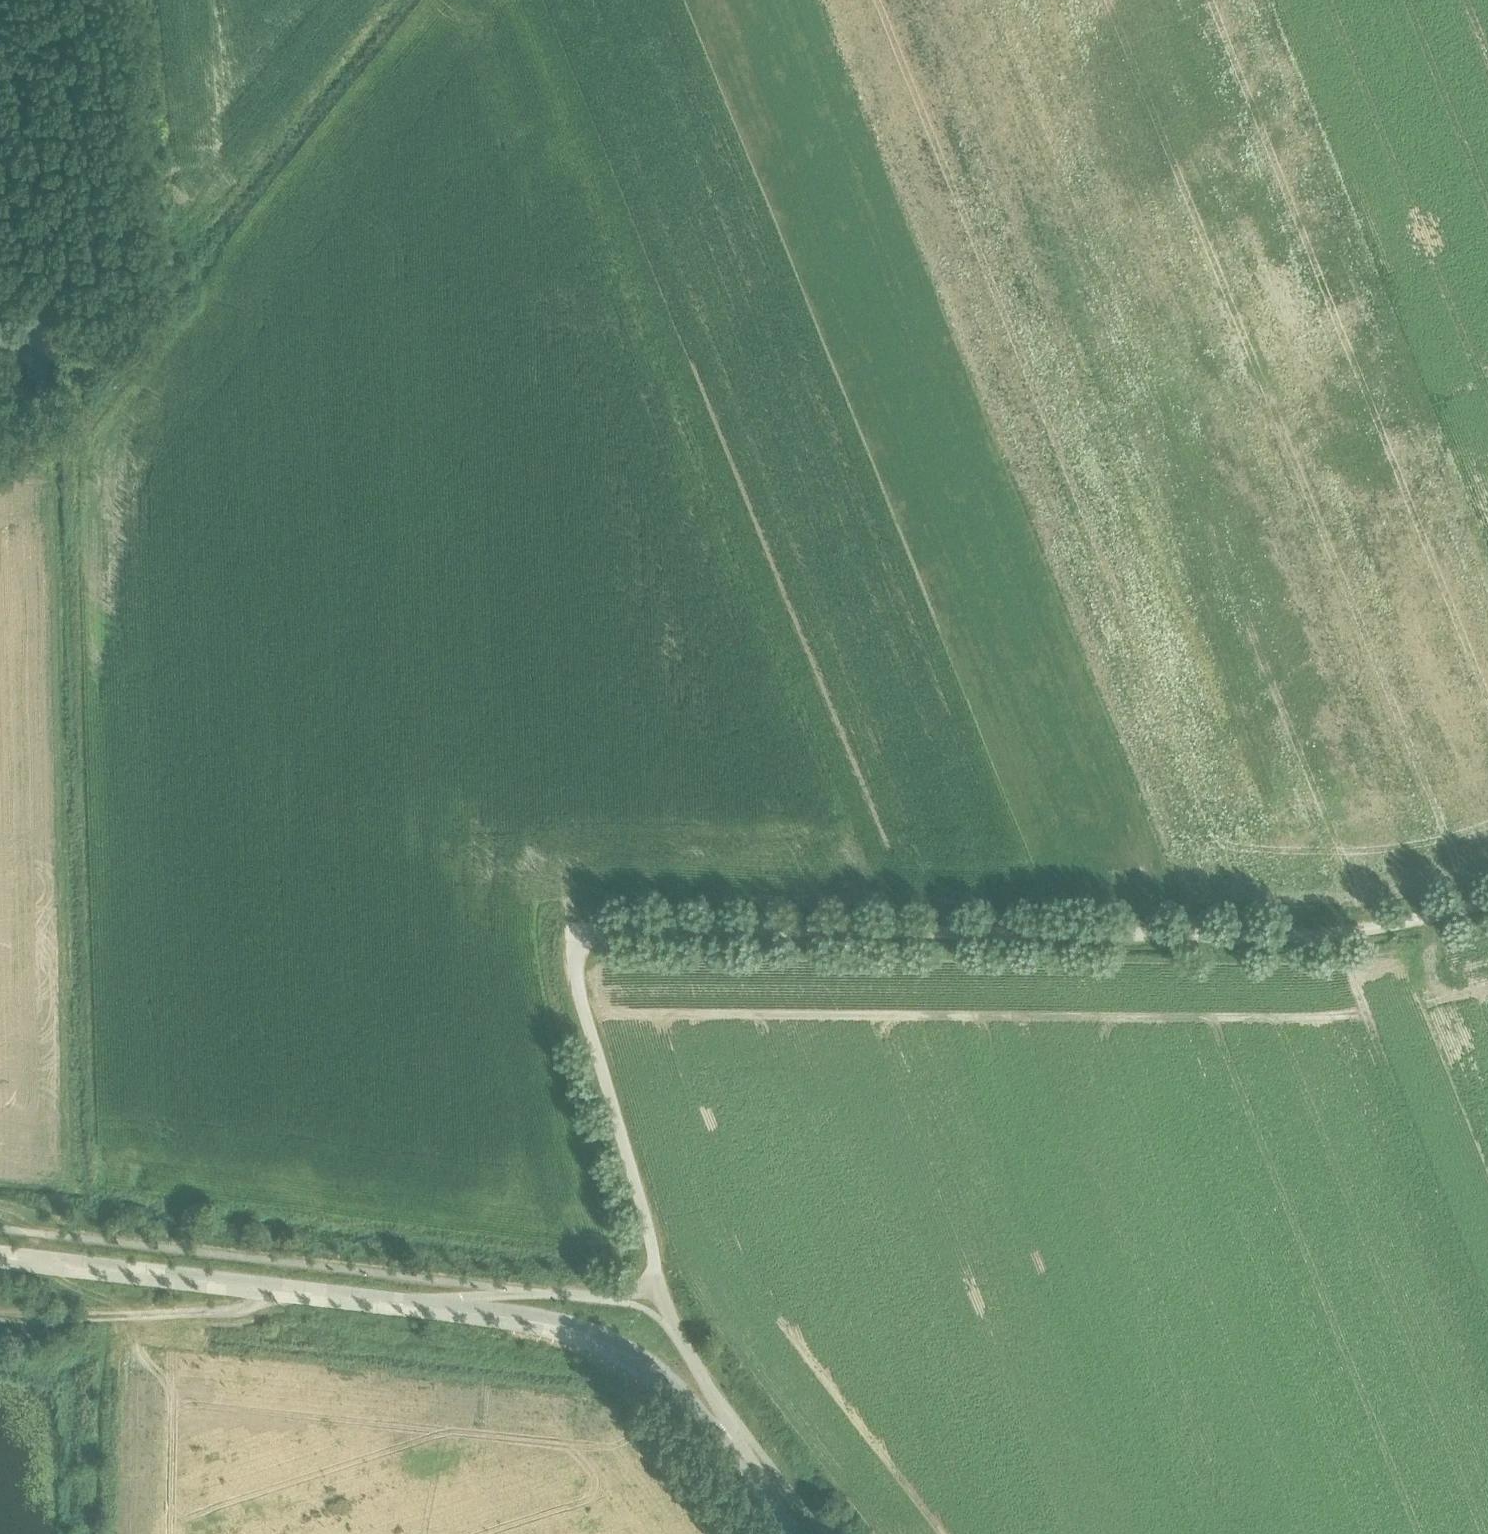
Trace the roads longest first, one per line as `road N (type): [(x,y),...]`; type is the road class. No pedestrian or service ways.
road 1 (unclassified): [(1487,906),(1357,937),(1244,941),(623,929),(584,937),(576,952),(581,991),(647,1218),(660,1287),(656,1313)]
road 2 (tertiary): [(742,1467),(669,1382),(609,1340),(551,1322),(438,1307)]
road 3 (tertiary): [(0,1256),(260,1289)]
road 4 (unclassified): [(656,1313),(617,1299),(517,1288),(438,1307)]
road 5 (unclassified): [(742,1467),(730,1410),(656,1313)]
road 6 (tertiary): [(438,1307),(260,1289)]
road 7 (track): [(101,1320),(242,1304),(260,1289)]

